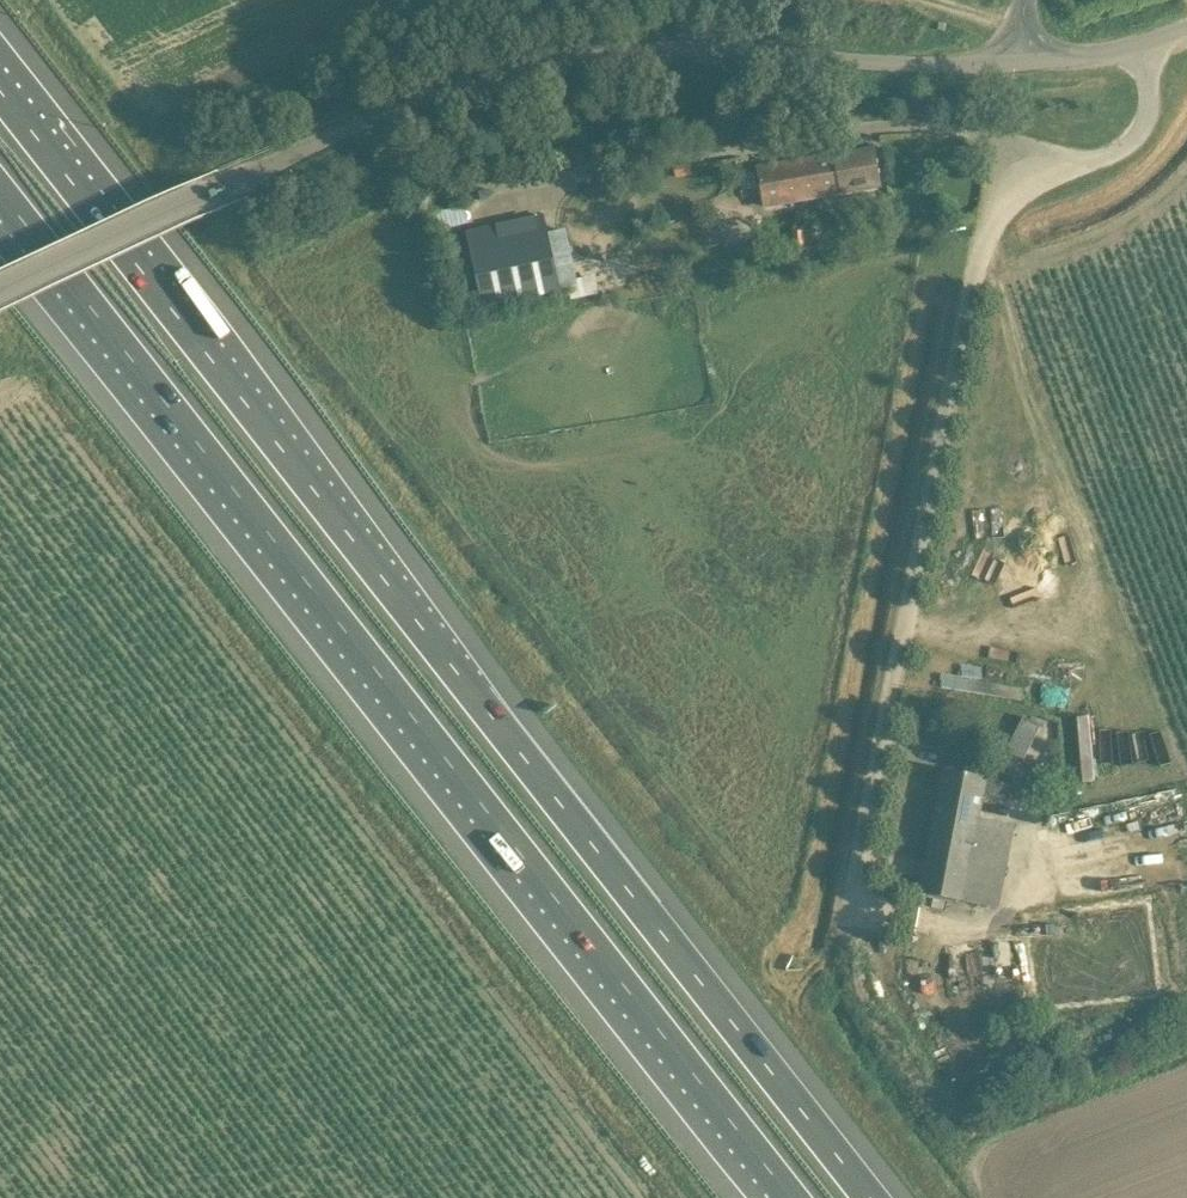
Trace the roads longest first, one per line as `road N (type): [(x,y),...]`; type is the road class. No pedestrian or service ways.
road 1 (motorway): [(869,1197),(0,90)]
road 2 (motorway): [(0,192),(792,1197)]
road 3 (unclassified): [(0,294),(356,126),(451,86),(548,63),(721,50),(937,67),(1022,64)]
road 4 (unclassified): [(1022,64),(1139,45),(1186,27)]

